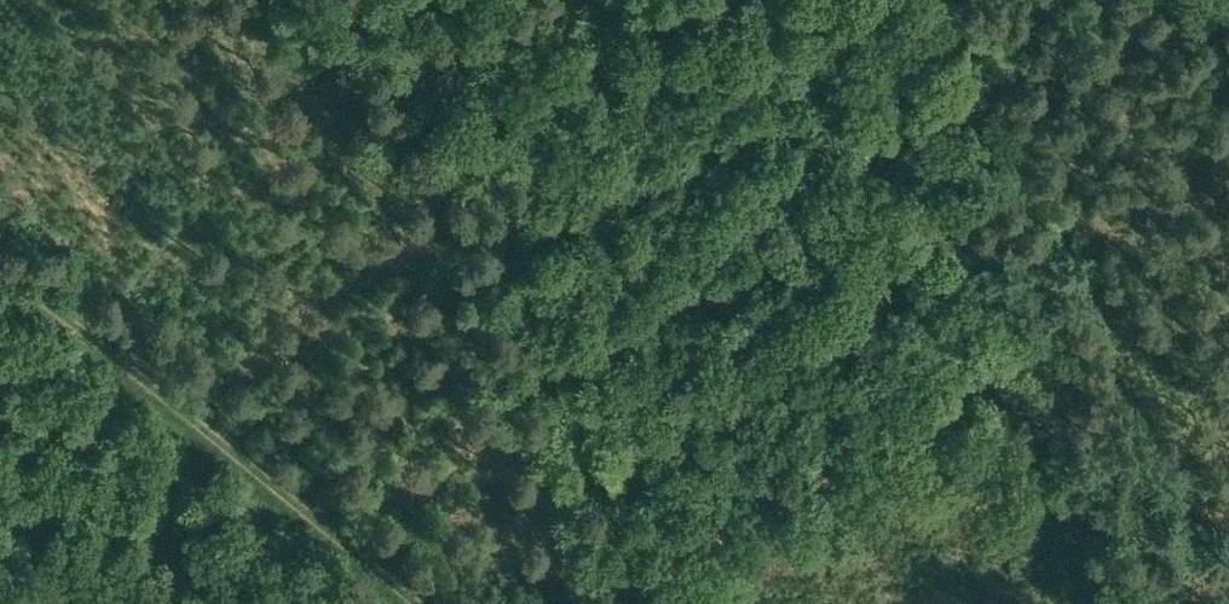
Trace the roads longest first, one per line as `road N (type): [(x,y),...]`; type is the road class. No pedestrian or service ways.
road 1 (track): [(0,255),(434,603)]

